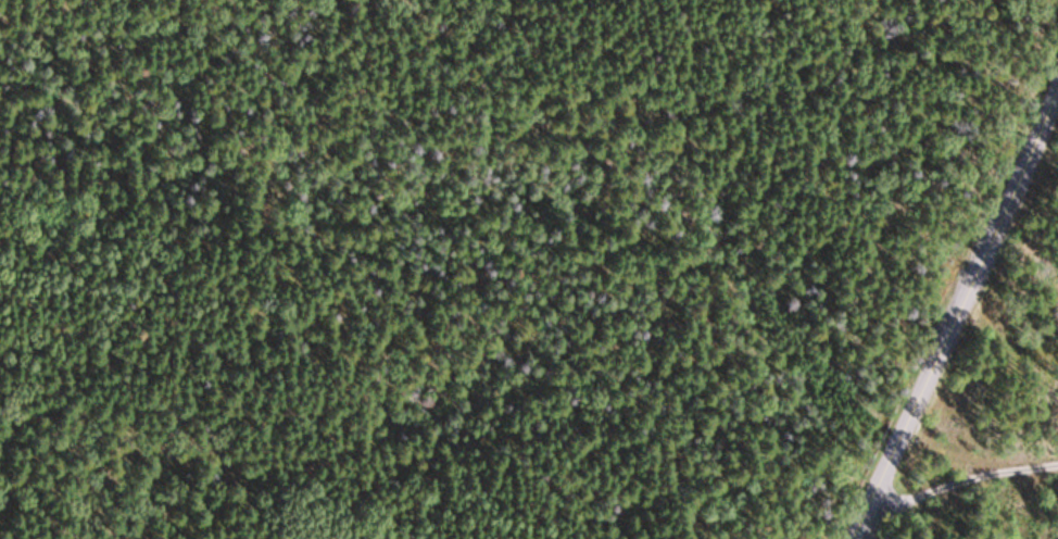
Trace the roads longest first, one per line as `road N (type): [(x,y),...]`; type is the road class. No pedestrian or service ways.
road 1 (residential): [(852,538),(1057,78)]
road 2 (track): [(1057,464),(982,475),(865,509)]

